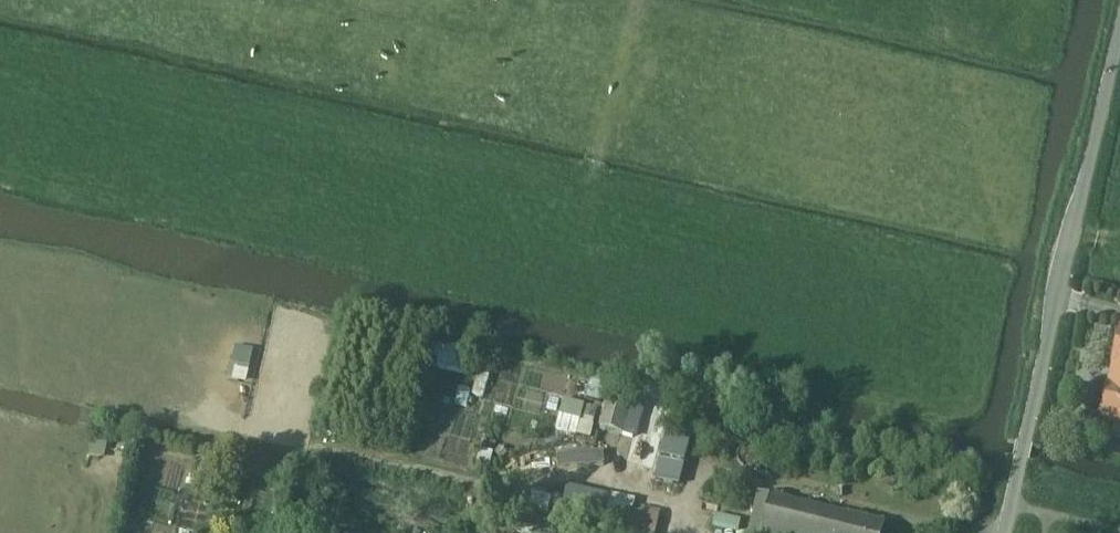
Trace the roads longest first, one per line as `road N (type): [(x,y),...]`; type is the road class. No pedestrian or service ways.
road 1 (unclassified): [(1007,532),(1119,40)]
road 2 (track): [(590,184),(637,0)]

